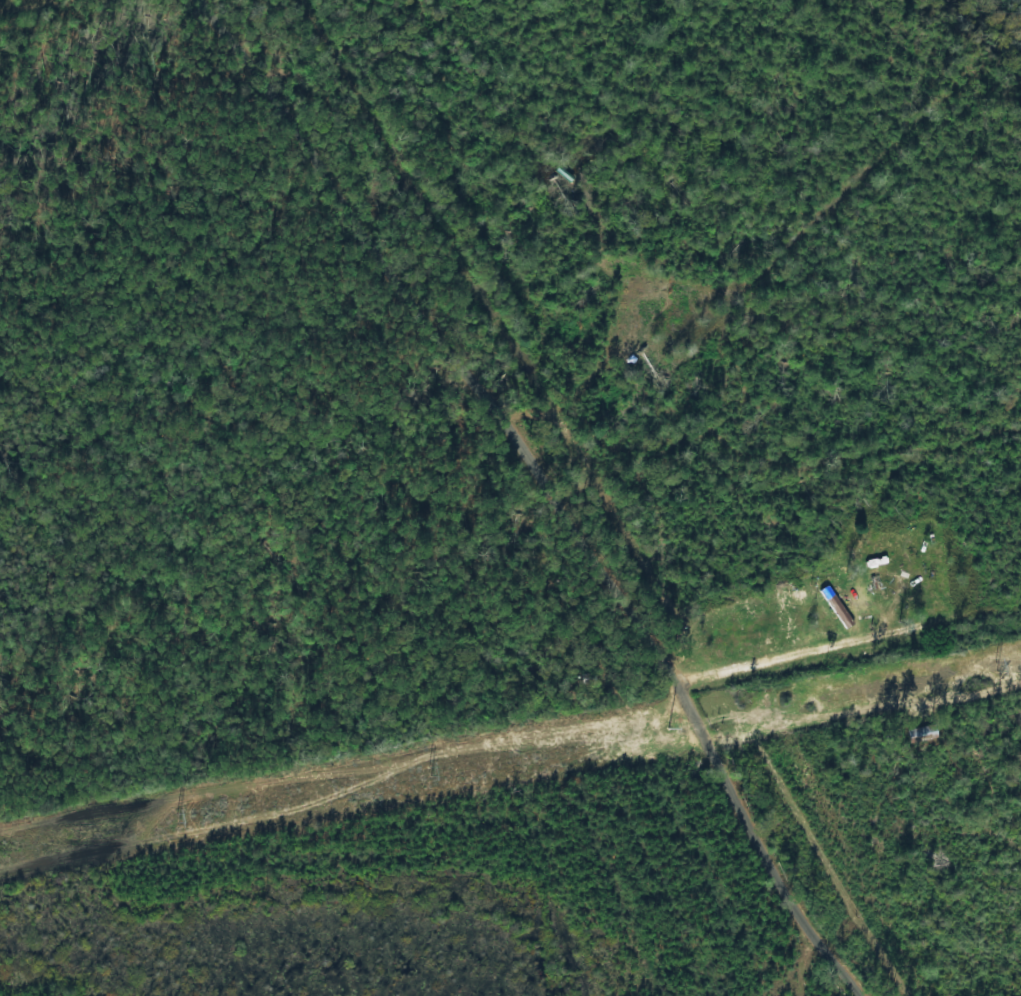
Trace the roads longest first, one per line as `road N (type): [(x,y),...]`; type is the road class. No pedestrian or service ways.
road 1 (residential): [(871,995),(766,855),(673,683),(187,0)]
road 2 (residential): [(1020,564),(673,683)]

